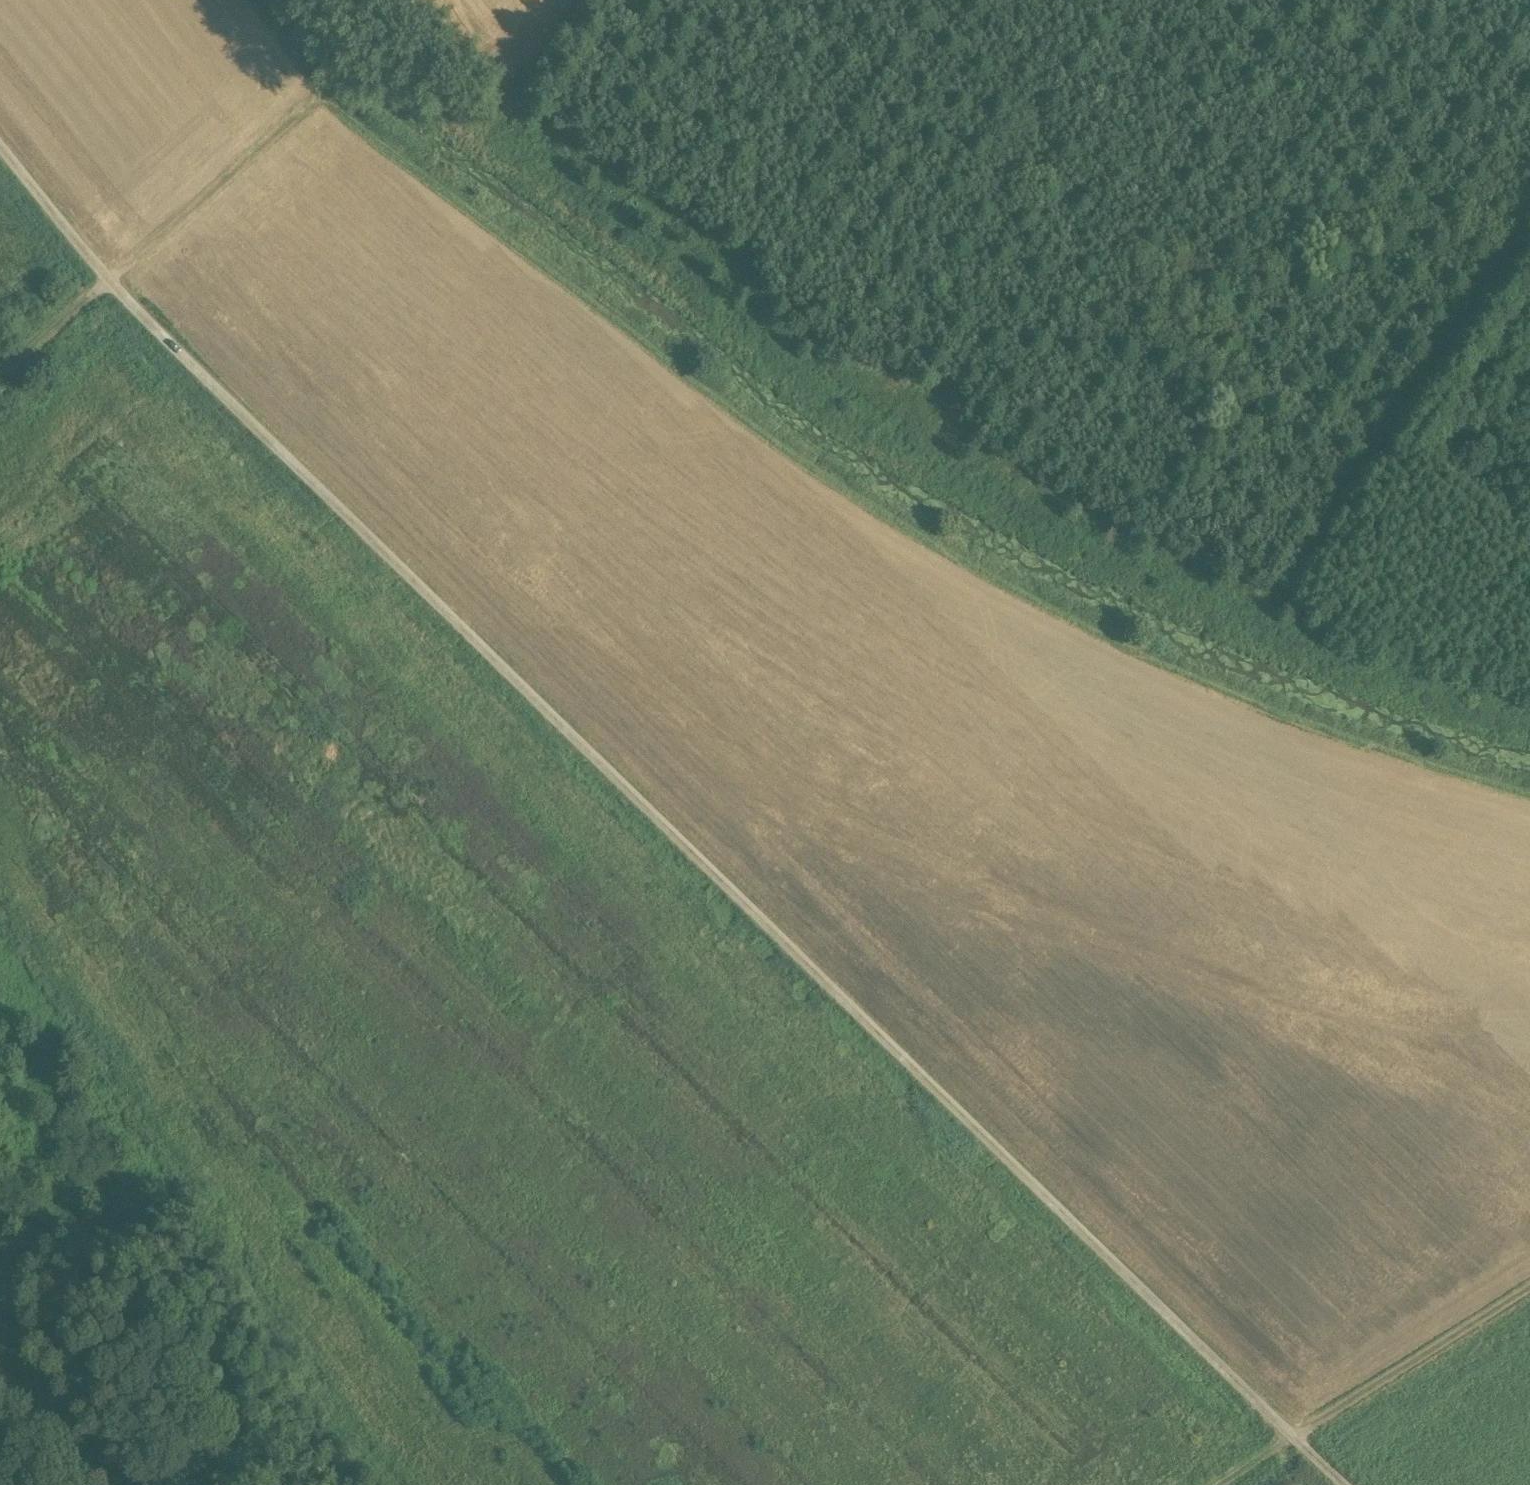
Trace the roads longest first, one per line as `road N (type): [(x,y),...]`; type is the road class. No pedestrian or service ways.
road 1 (track): [(1340,1484),(127,289),(0,135)]
road 2 (track): [(0,400),(336,112),(652,365),(831,491),(1173,672),(1323,738),(1529,803)]
road 3 (track): [(0,900),(402,1484)]
road 4 (track): [(1247,1484),(1529,1309)]
road 5 (track): [(69,1484),(0,1375)]

